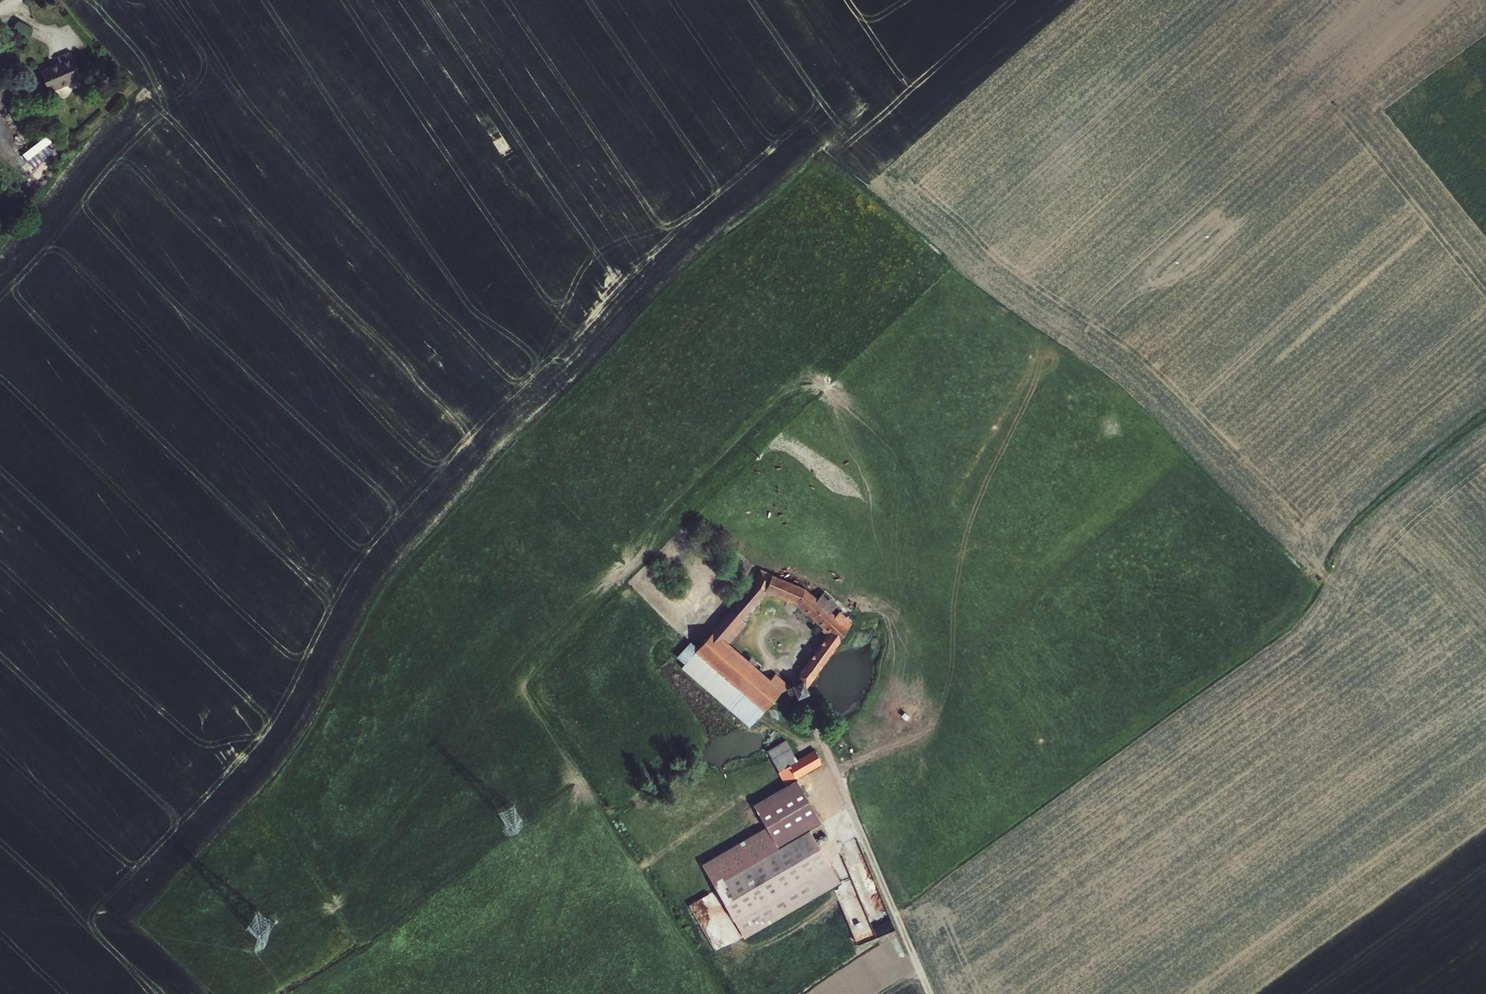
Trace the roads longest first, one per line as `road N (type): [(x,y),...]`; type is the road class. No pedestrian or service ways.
road 1 (track): [(824,741),(929,993)]

